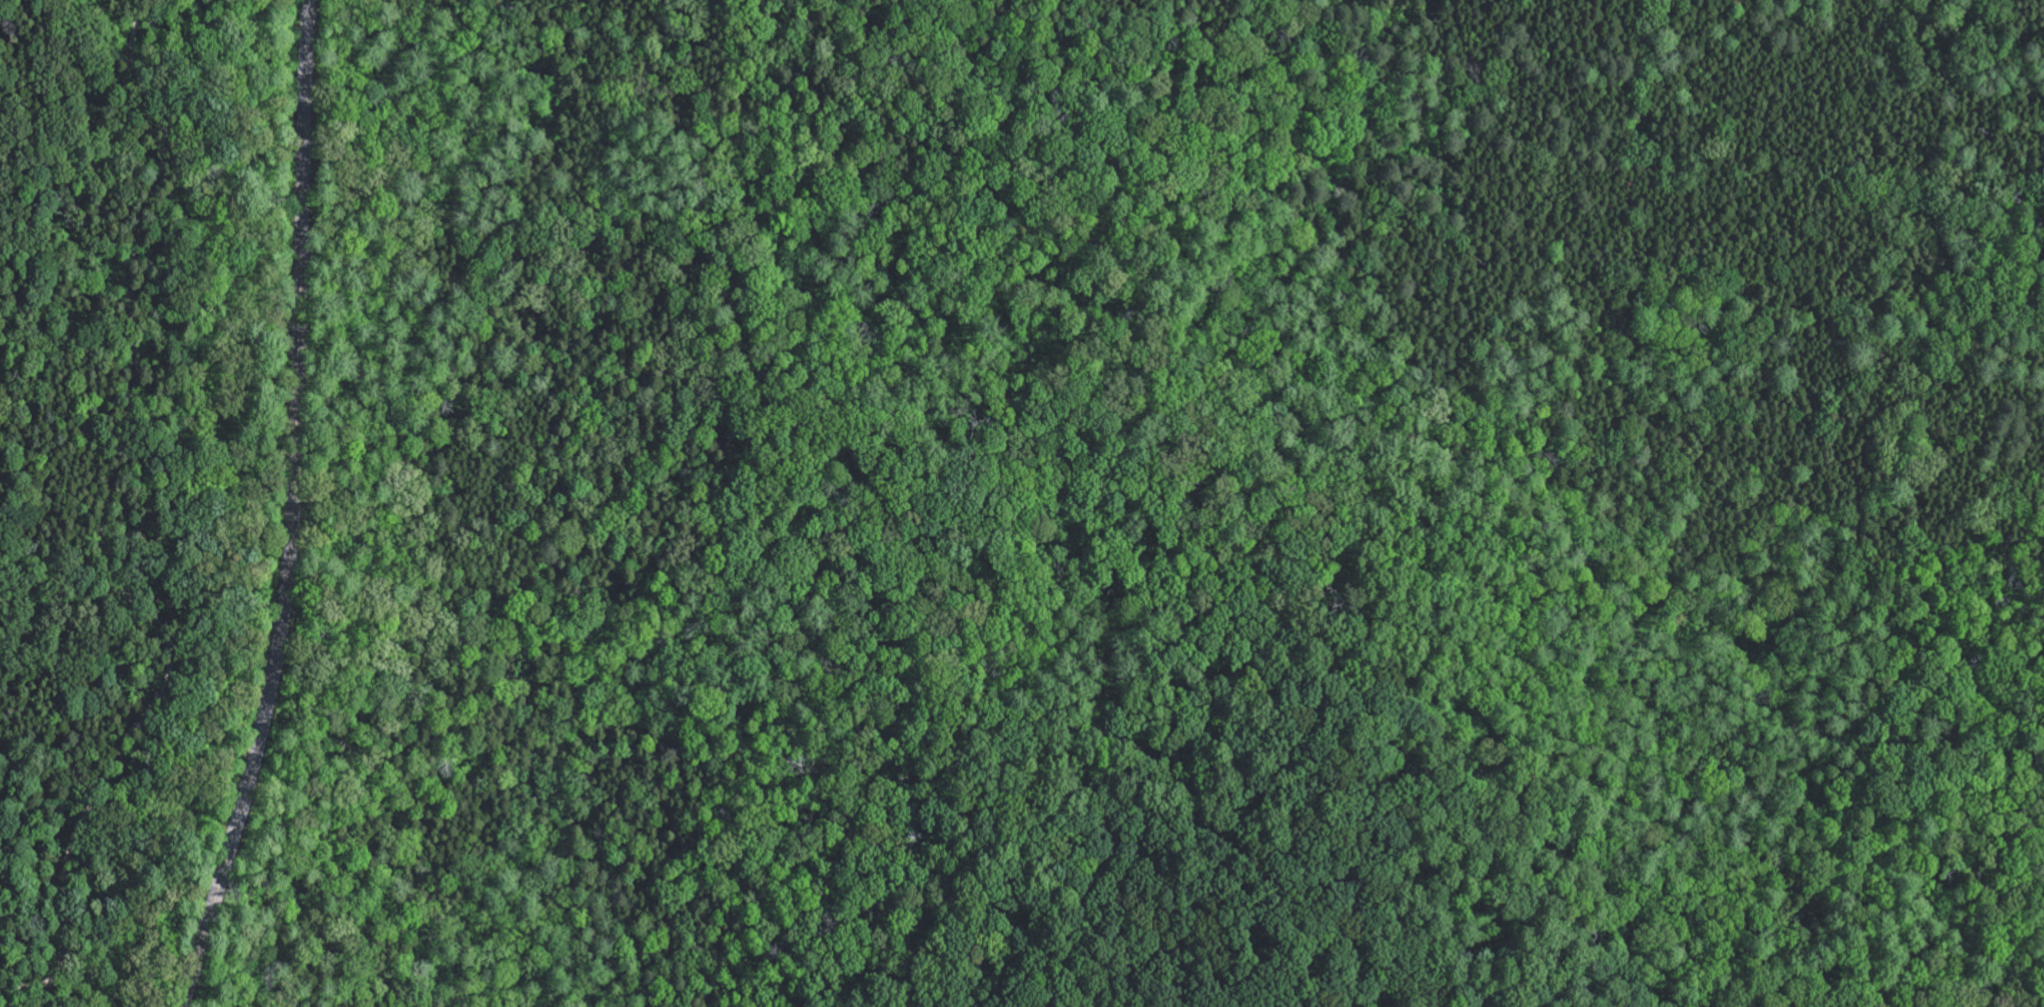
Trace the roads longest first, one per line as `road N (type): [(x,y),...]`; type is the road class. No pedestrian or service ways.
road 1 (tertiary): [(177,1006),(235,833),(279,637),(297,442),(303,217)]
road 2 (tertiary): [(303,217),(308,0)]

